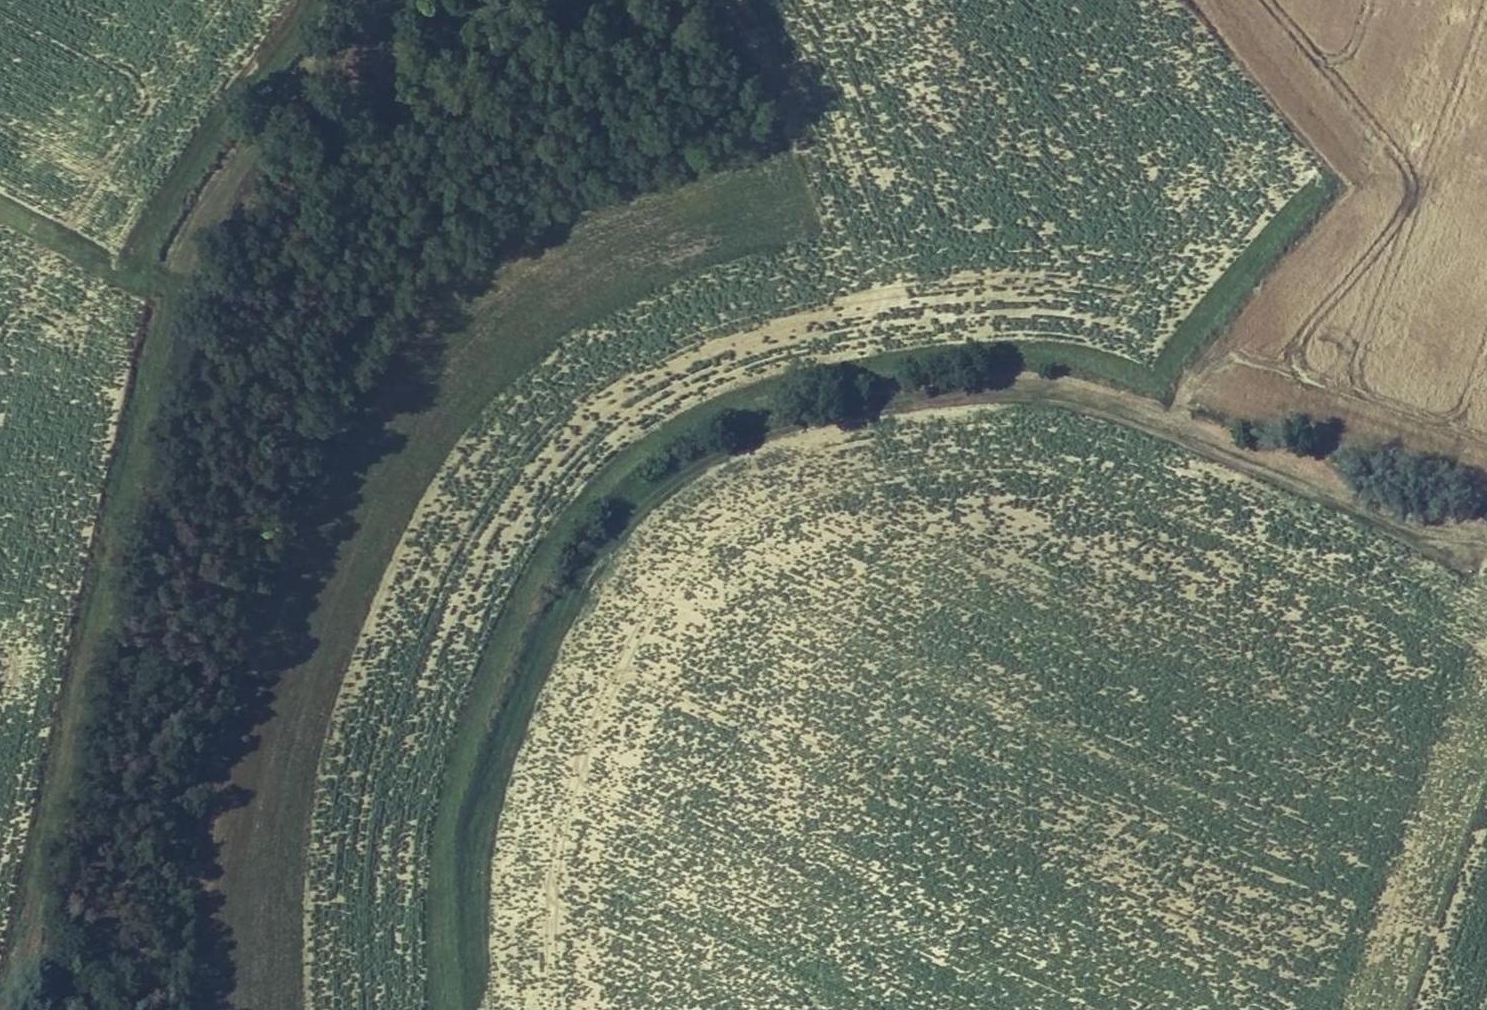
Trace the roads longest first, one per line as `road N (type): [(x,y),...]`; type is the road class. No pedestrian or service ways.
road 1 (track): [(1486,540),(1431,537),(1190,438)]

